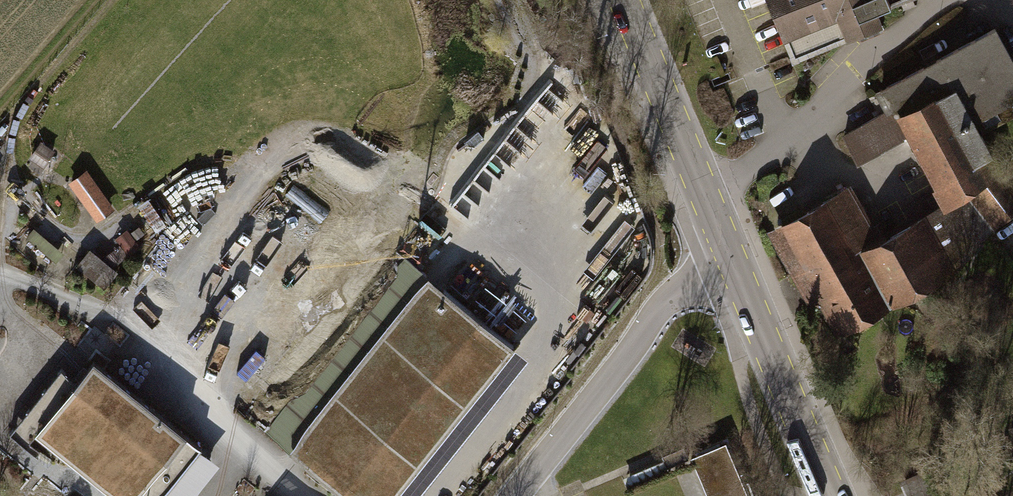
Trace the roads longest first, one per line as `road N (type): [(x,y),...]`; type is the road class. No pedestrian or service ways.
road 1 (unclassified): [(525,495),(685,297),(735,264)]
road 2 (tertiary): [(735,264),(623,0)]
road 3 (tertiary): [(735,264),(833,495)]

